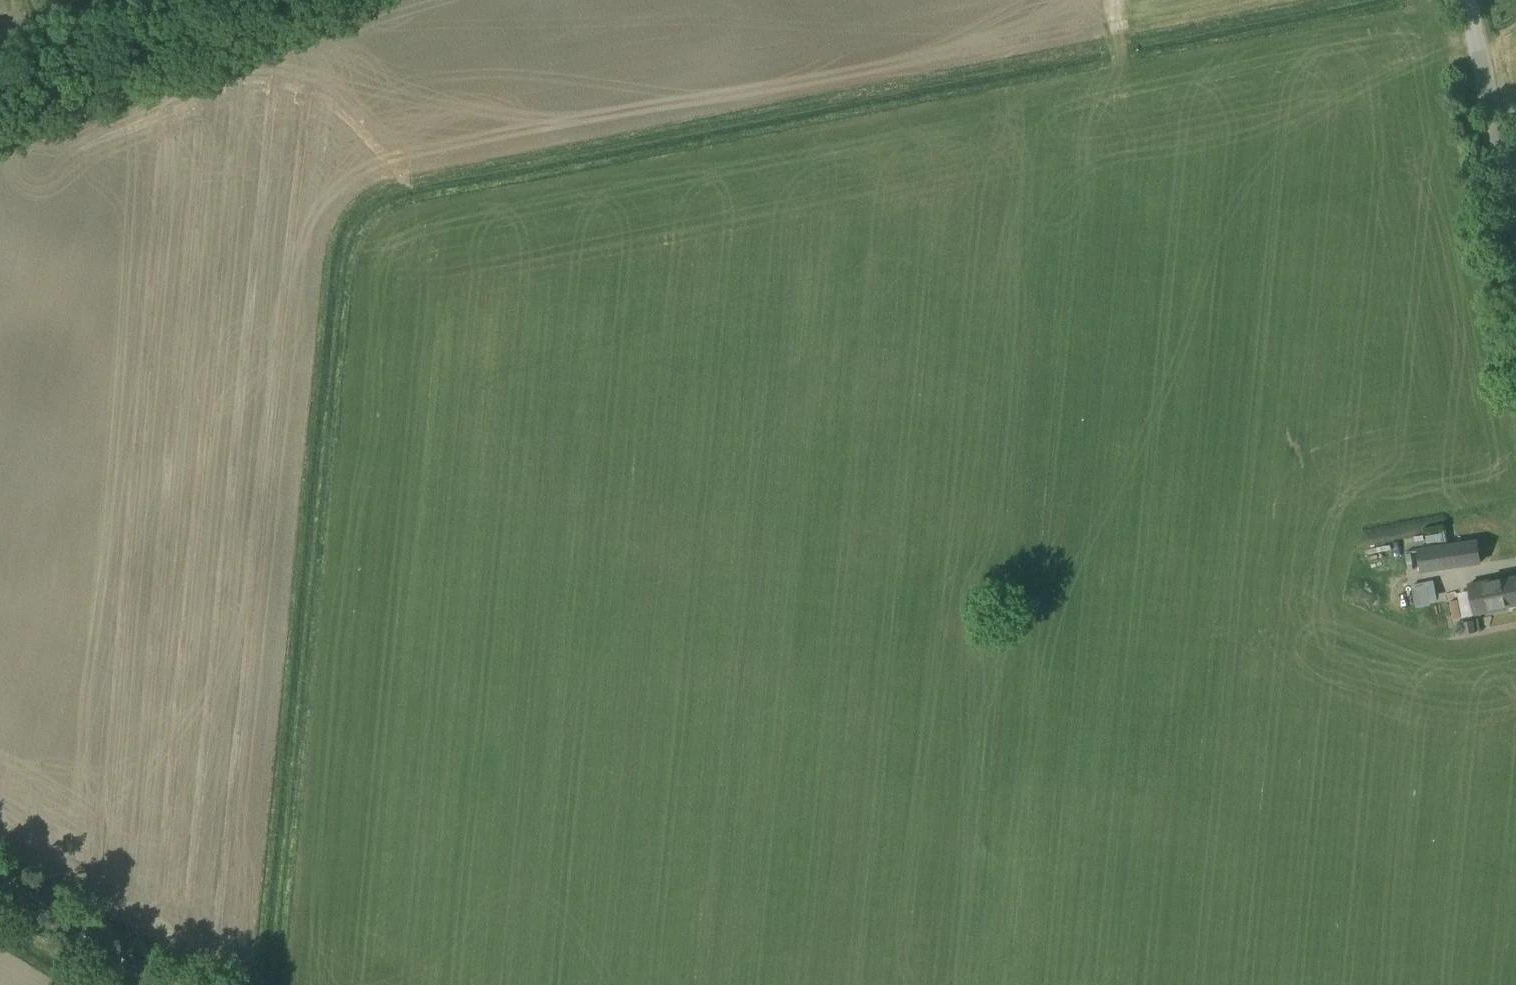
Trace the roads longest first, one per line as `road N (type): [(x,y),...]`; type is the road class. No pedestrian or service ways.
road 1 (track): [(167,984),(0,883)]
road 2 (unclassified): [(1515,135),(1486,0)]

